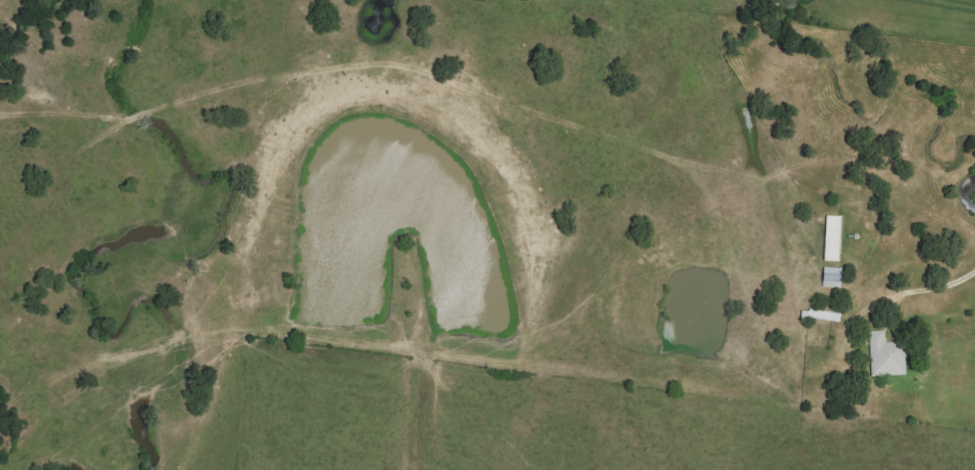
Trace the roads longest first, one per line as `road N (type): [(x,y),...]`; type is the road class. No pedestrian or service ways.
road 1 (track): [(848,344),(855,319),(872,306),(974,274)]

